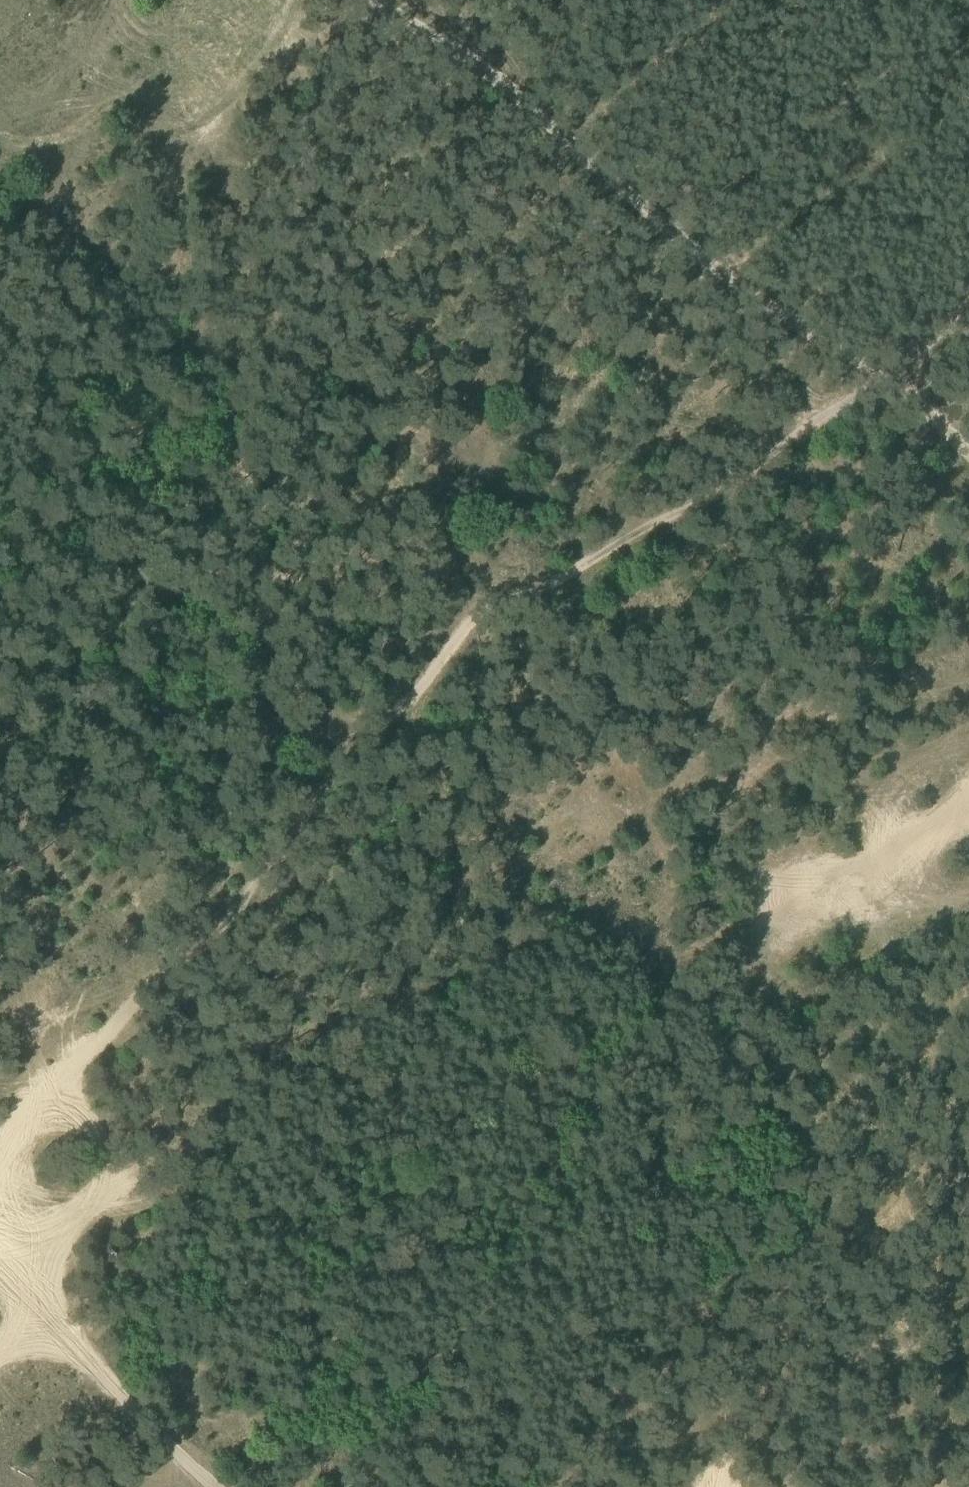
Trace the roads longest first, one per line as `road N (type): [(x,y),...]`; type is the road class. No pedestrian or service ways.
road 1 (track): [(387,0),(968,463)]

